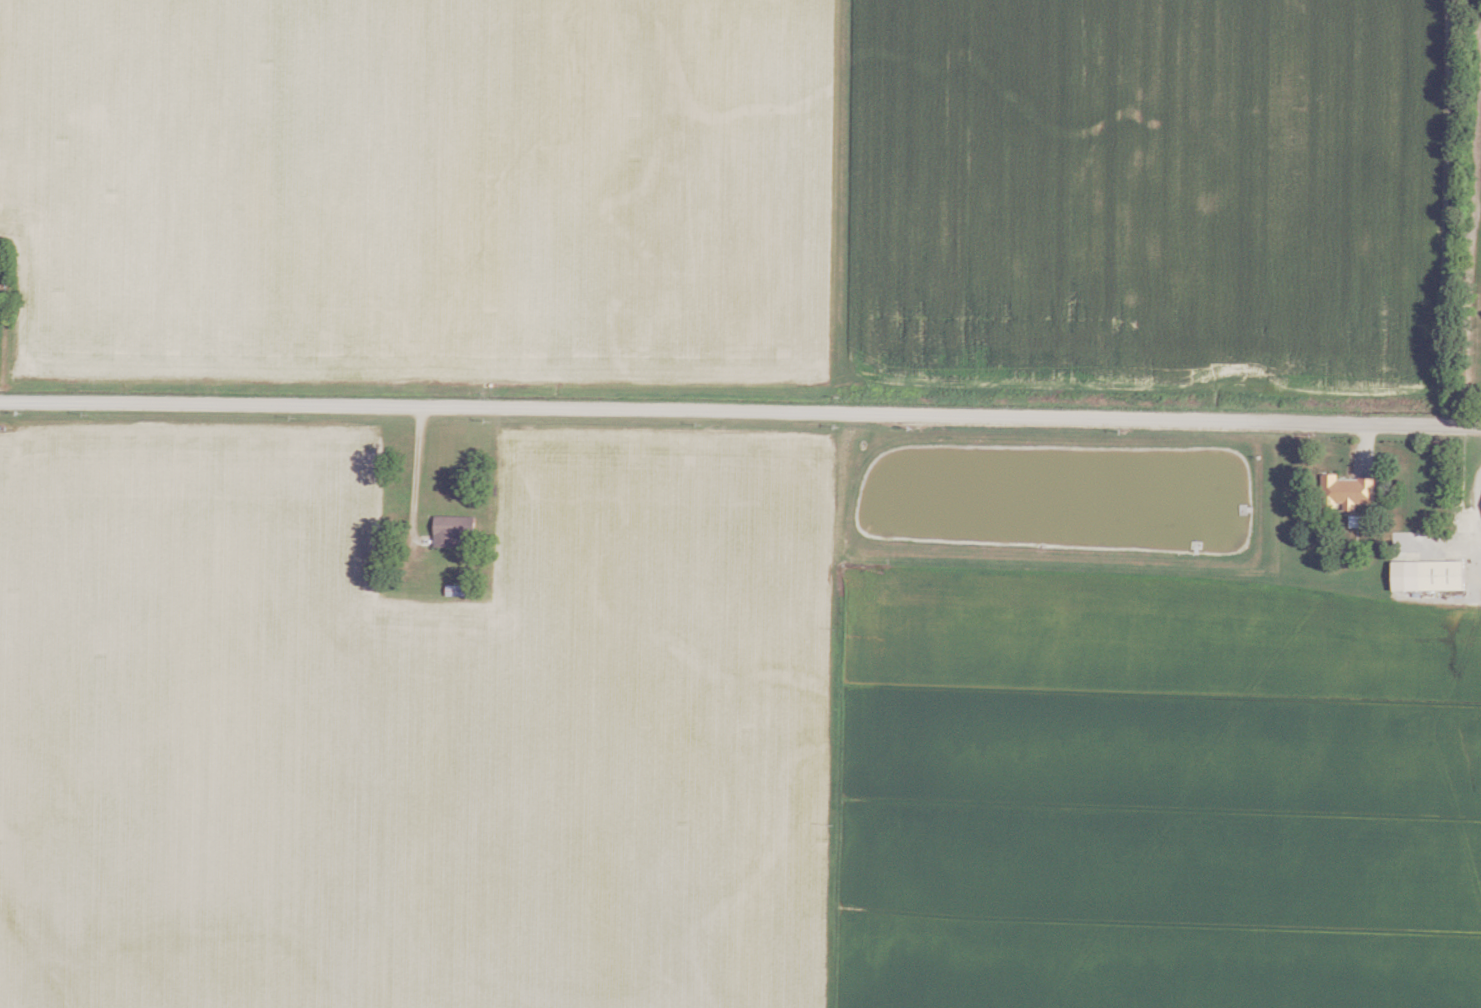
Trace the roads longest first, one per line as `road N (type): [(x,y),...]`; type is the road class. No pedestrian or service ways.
road 1 (residential): [(1480,425),(0,400)]

